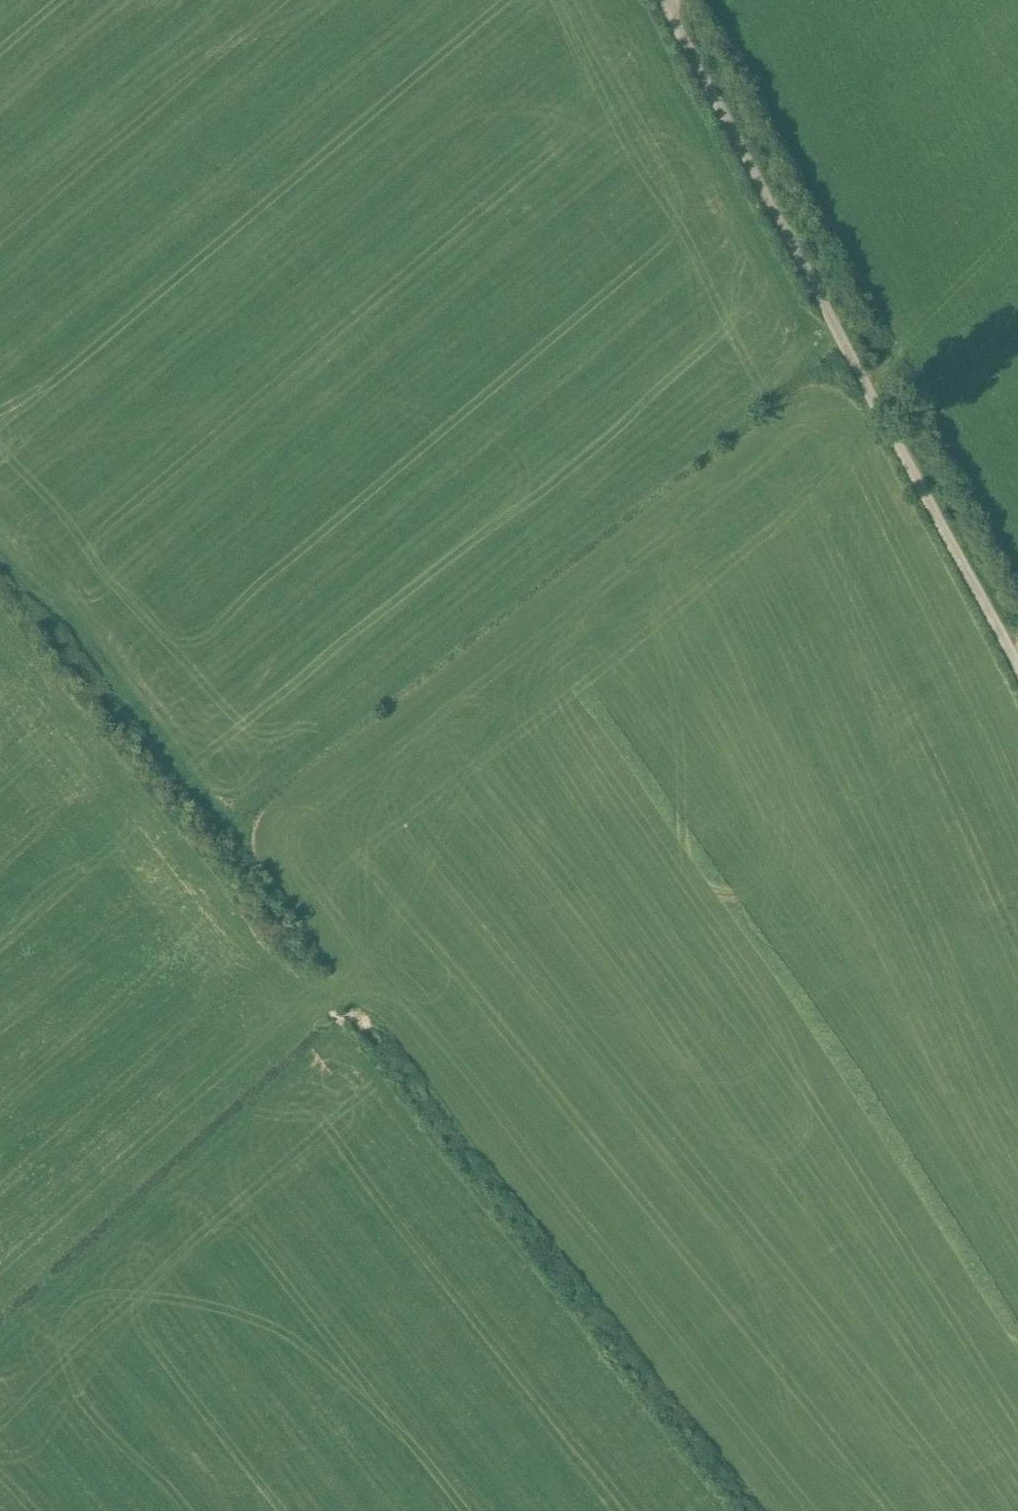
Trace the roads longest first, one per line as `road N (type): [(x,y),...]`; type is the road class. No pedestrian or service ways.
road 1 (track): [(661,0),(1017,672)]

